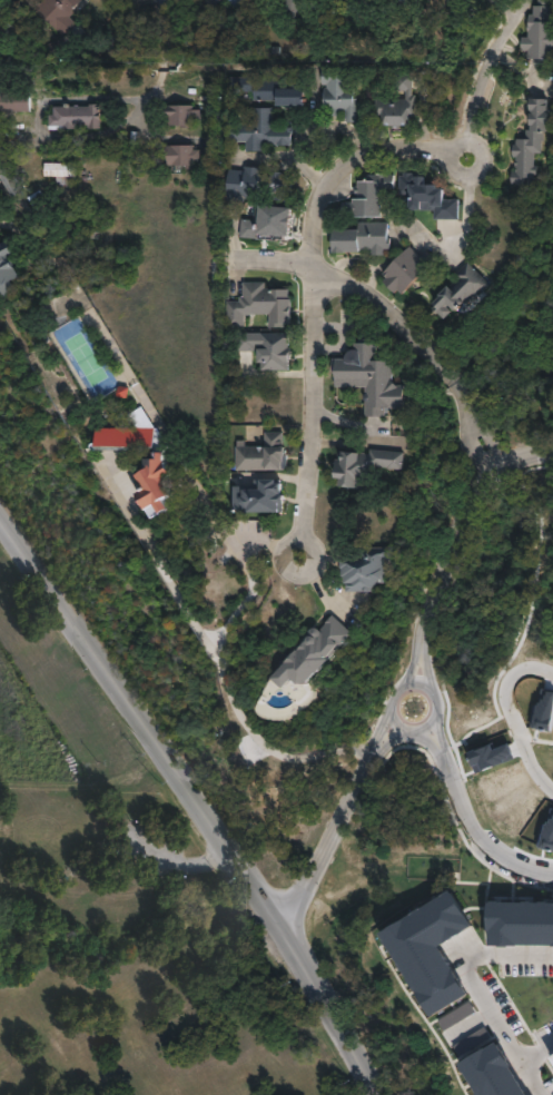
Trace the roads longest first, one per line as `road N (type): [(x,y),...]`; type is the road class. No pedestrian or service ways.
road 1 (tertiary): [(376,1094),(167,756),(0,517)]
road 2 (residential): [(279,930),(372,747),(415,645),(423,593),(463,504),(498,467),(552,455)]
road 3 (residential): [(307,265),(300,519)]
road 4 (residential): [(452,376),(357,284),(307,265),(241,257)]
road 5 (residential): [(507,861),(460,780),(415,645)]
road 6 (residential): [(132,115),(139,100),(116,95),(61,92),(39,108),(49,130),(76,132),(132,115)]
road 7 (residential): [(307,265),(320,181),(340,158),(445,140)]
road 8 (residential): [(470,138),(472,99),(524,0)]
road 9 (residential): [(285,529),(300,519),(315,540),(304,568),(275,561),(275,537),(285,529)]
road 10 (residential): [(470,138),(445,140),(453,167),(471,177),(488,162),(482,142),(470,138)]

